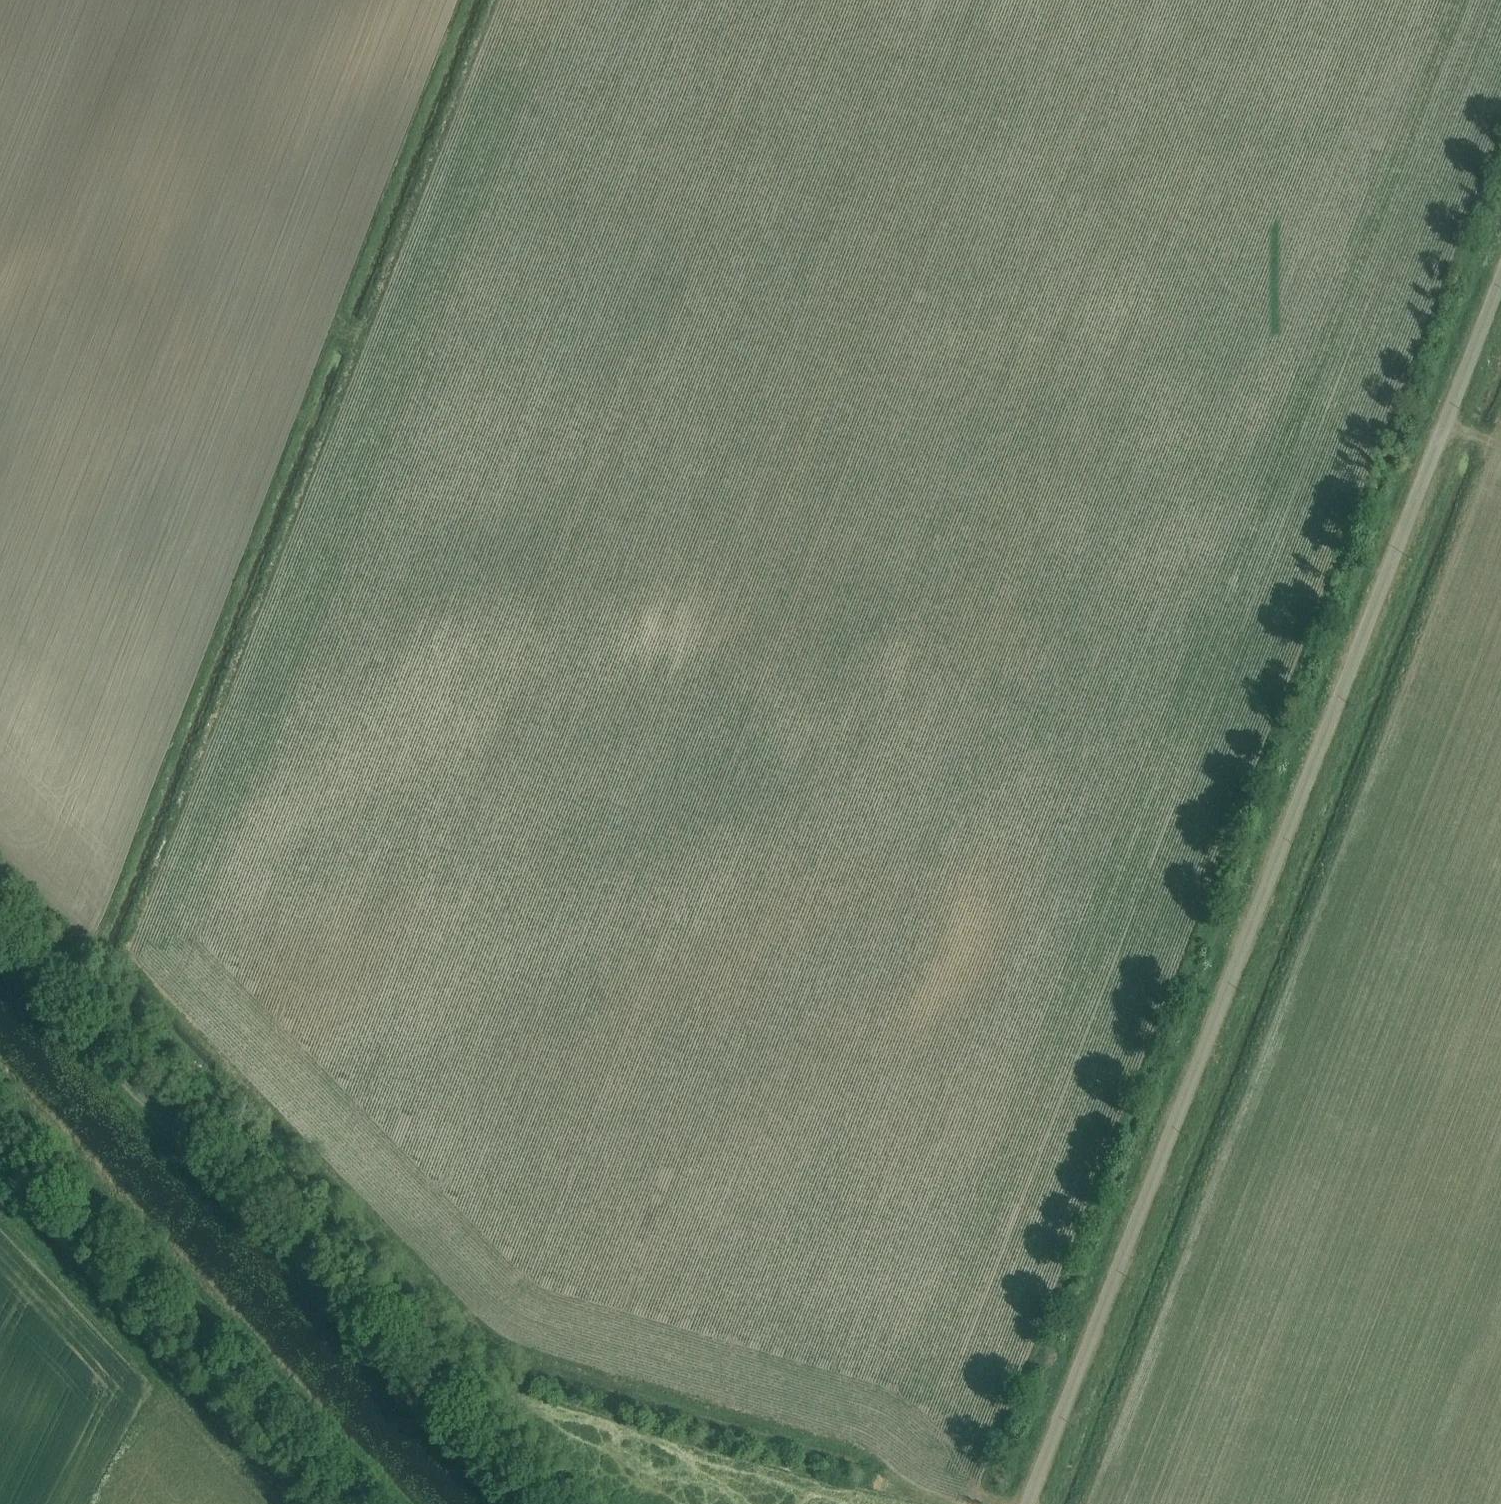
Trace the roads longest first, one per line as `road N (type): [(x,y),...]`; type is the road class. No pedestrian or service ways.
road 1 (unclassified): [(1500,278),(1027,1503)]
road 2 (unclassified): [(0,941),(532,1503)]

